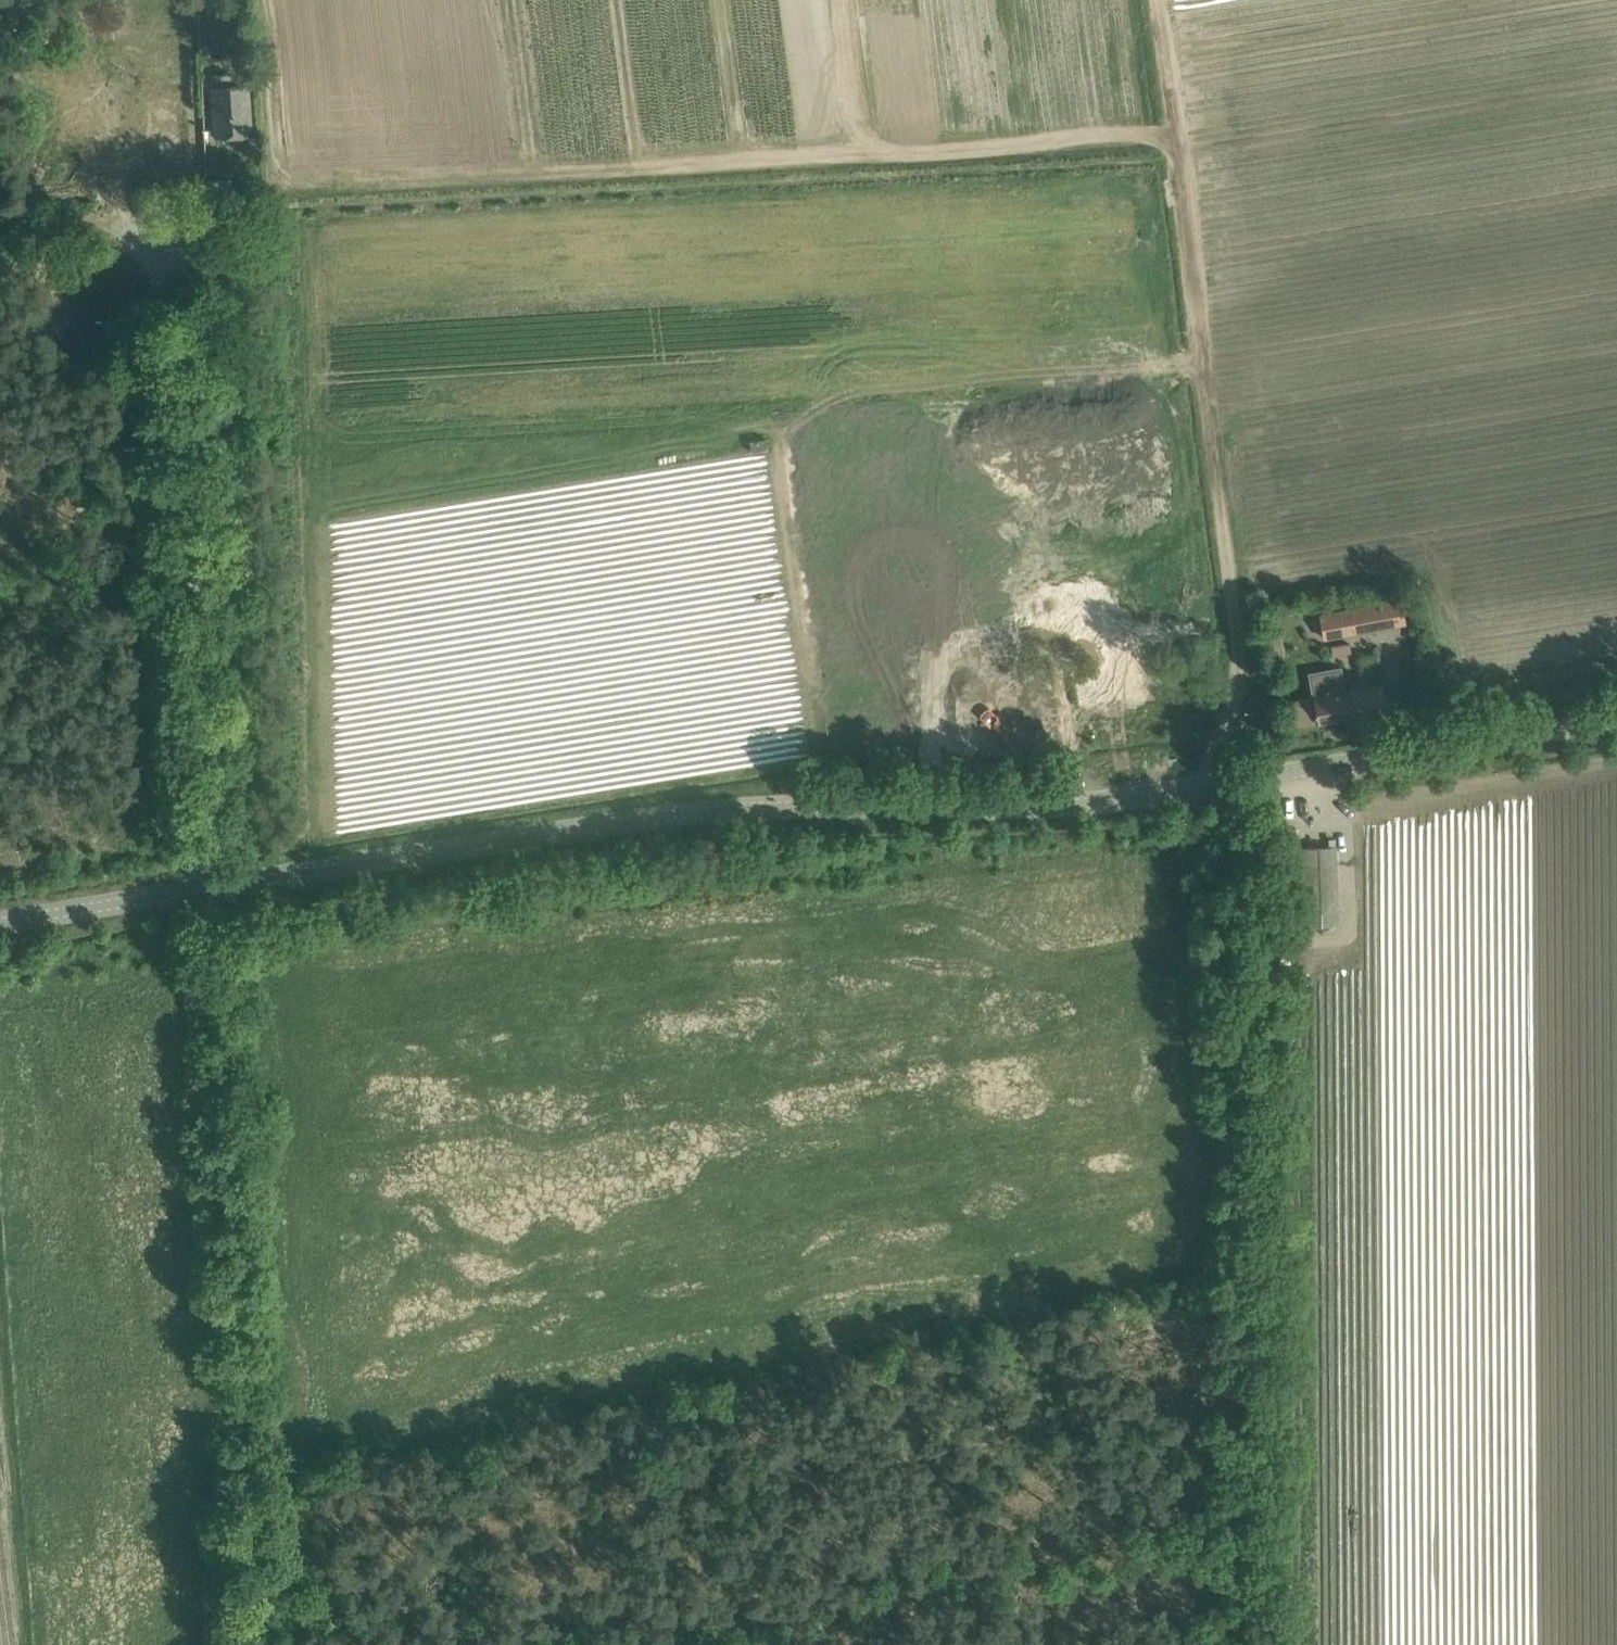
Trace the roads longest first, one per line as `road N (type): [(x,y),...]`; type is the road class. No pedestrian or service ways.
road 1 (tertiary): [(0,922),(638,820),(772,806),(1076,805),(1616,719)]
road 2 (track): [(1142,0),(1221,547),(1248,674),(1234,782)]
road 3 (track): [(175,221),(212,887)]

